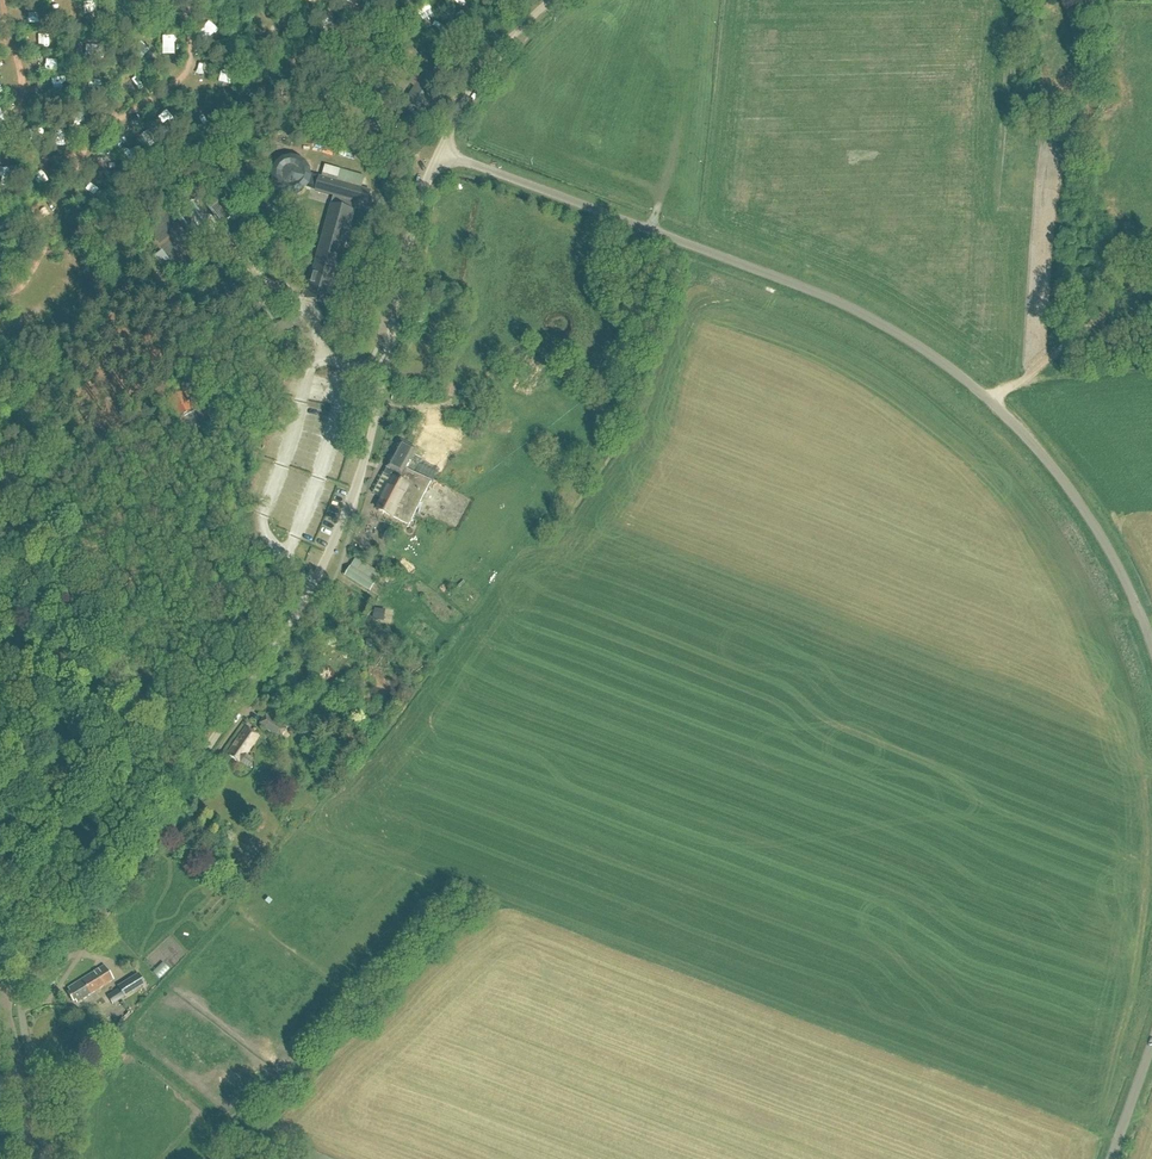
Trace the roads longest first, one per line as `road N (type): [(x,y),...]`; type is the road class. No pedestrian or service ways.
road 1 (unclassified): [(0,987),(45,974),(63,959),(311,588),(362,469),(415,220),(440,152)]
road 2 (unclassified): [(1151,647),(1087,515),(1029,440),(937,359),(793,282),(440,152)]
road 3 (unclassified): [(440,152),(484,72),(552,0)]
road 4 (track): [(1023,379),(1151,271)]
road 5 (tertiary): [(34,1158),(0,997)]
road 6 (unclassified): [(1111,1158),(1151,1042)]

